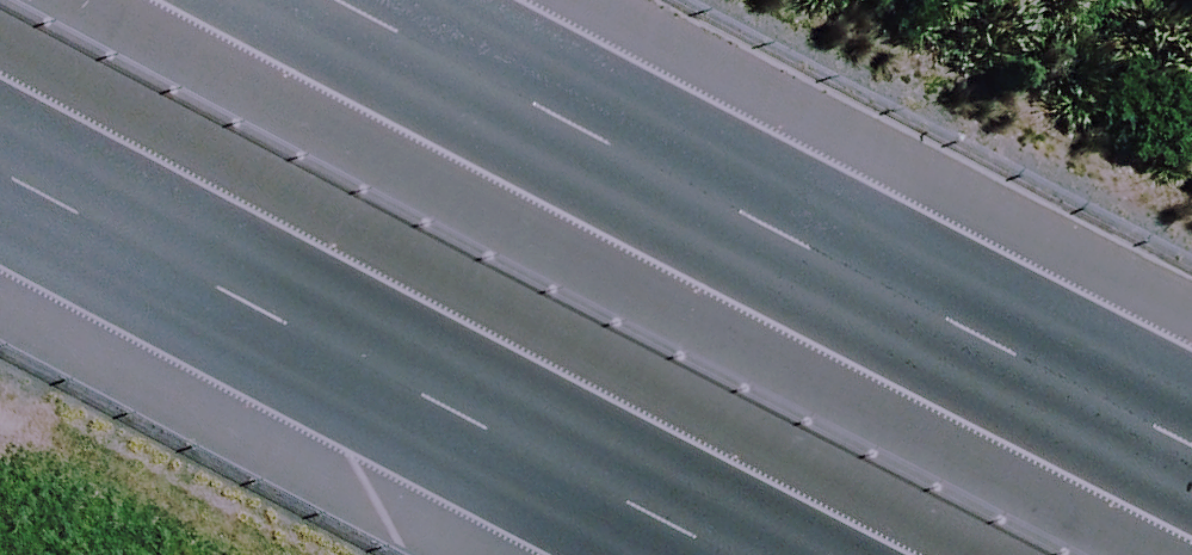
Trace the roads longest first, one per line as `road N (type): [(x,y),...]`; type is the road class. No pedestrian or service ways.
road 1 (motorway): [(320,0),(1191,464)]
road 2 (motorway): [(709,554),(0,176)]

